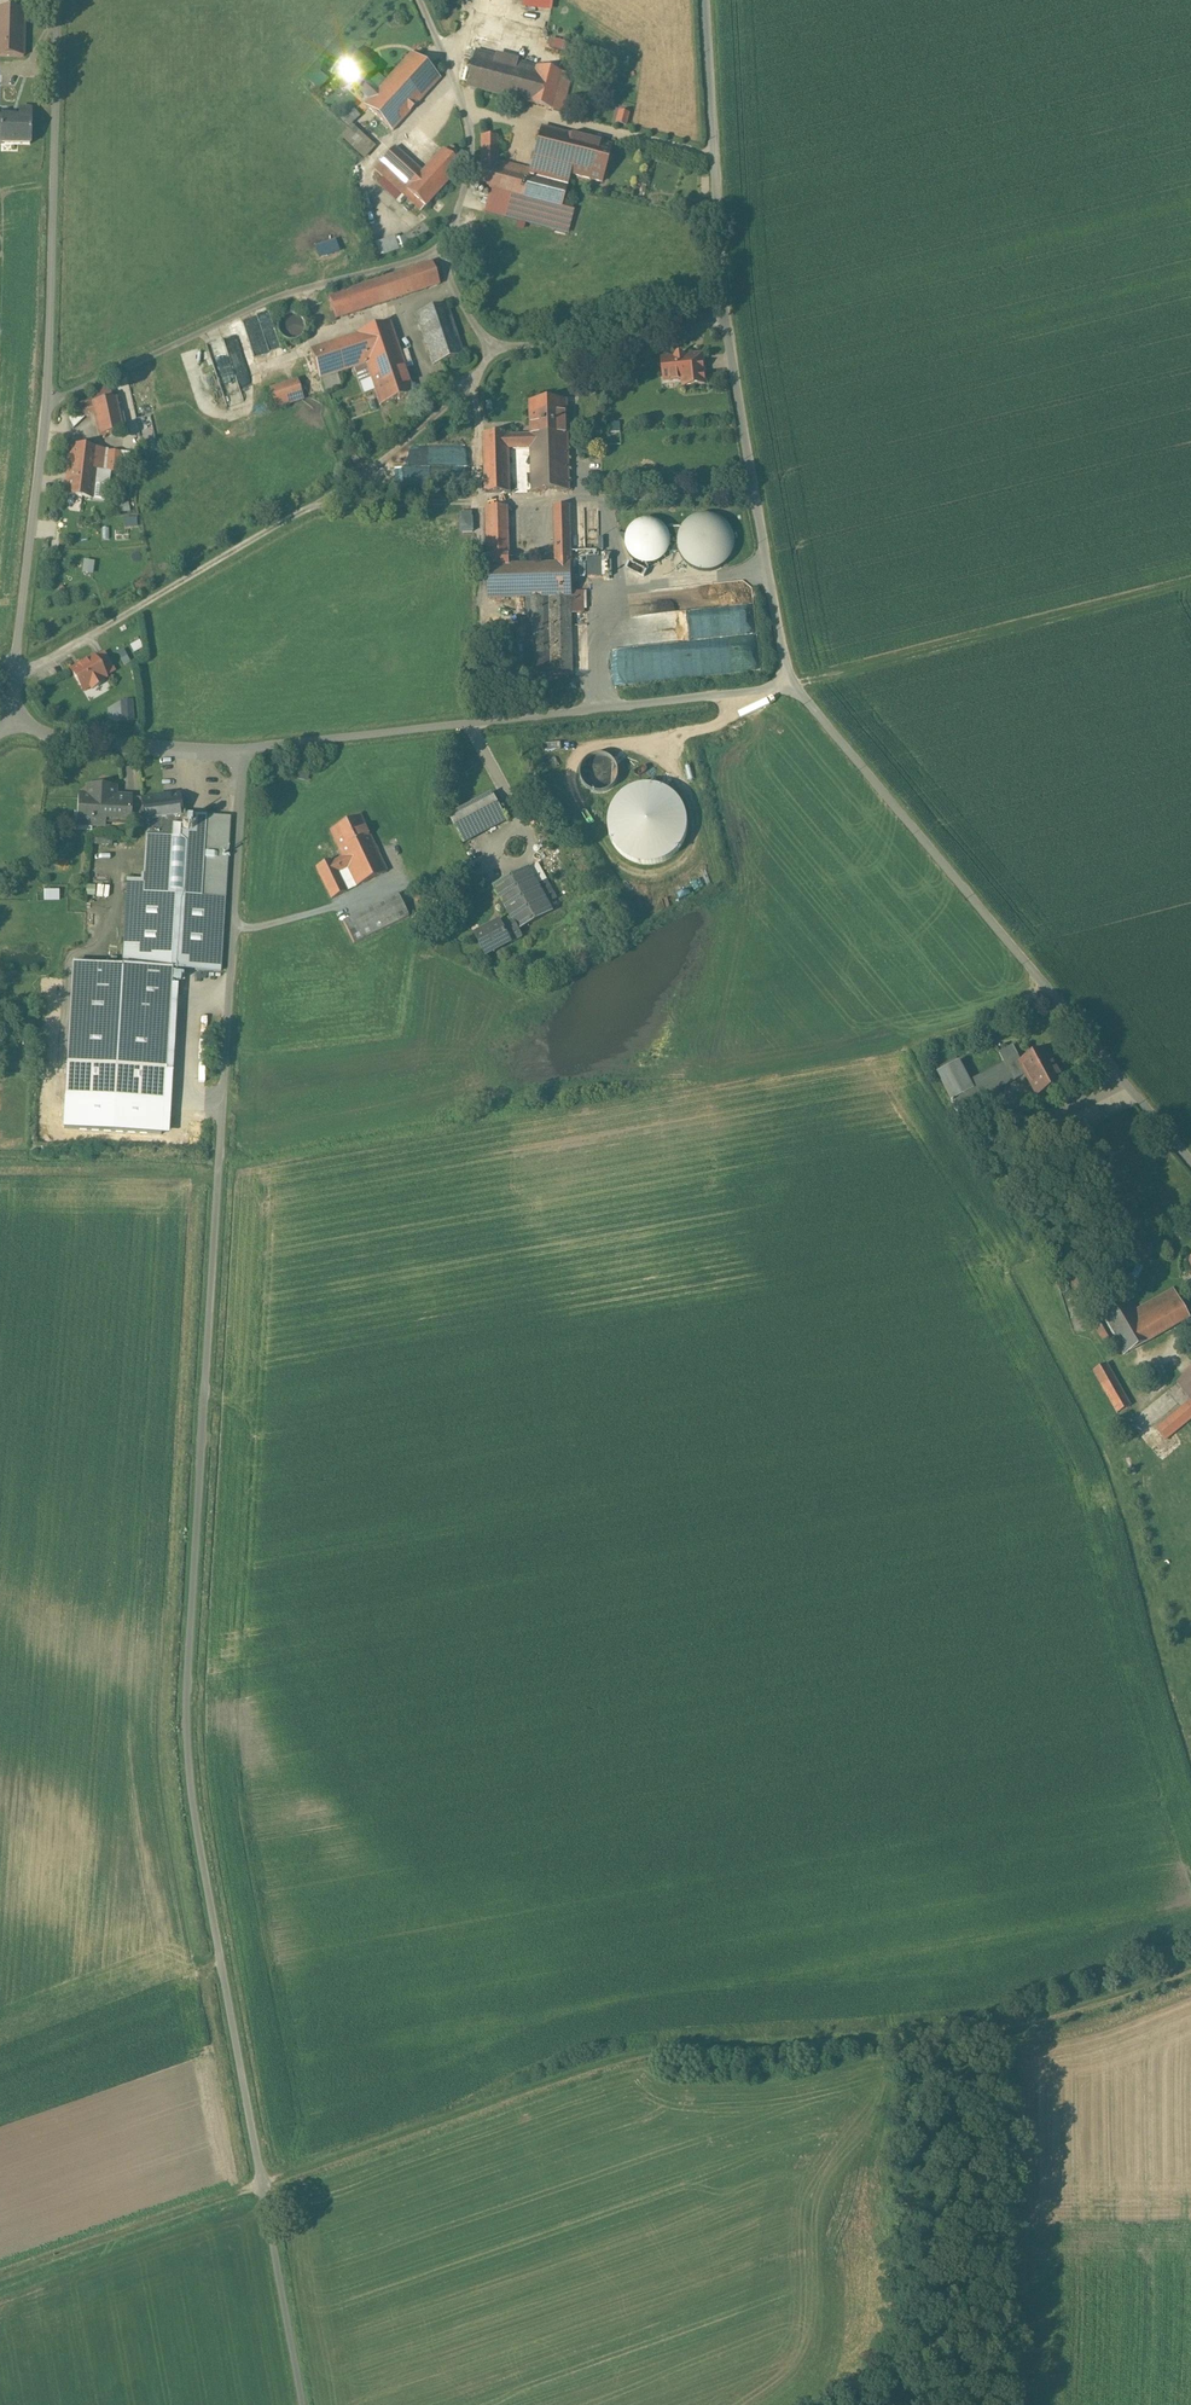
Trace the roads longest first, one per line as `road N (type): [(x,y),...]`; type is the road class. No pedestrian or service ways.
road 1 (unclassified): [(303,2404),(196,1812),(187,1719),(243,751)]
road 2 (track): [(1190,1964),(1041,2018),(635,2052),(0,2277)]
road 3 (unclassified): [(796,689),(785,668),(724,319),(705,0)]
road 4 (unclassified): [(13,672),(47,404),(54,0)]
road 5 (unclassified): [(1190,1164),(796,689)]
road 6 (track): [(502,343),(427,427),(330,494),(13,672)]
road 7 (unclassified): [(243,751),(796,689)]
road 8 (track): [(1190,585),(796,689)]
road 9 (unclassified): [(16,711),(30,728),(57,737),(243,751)]

